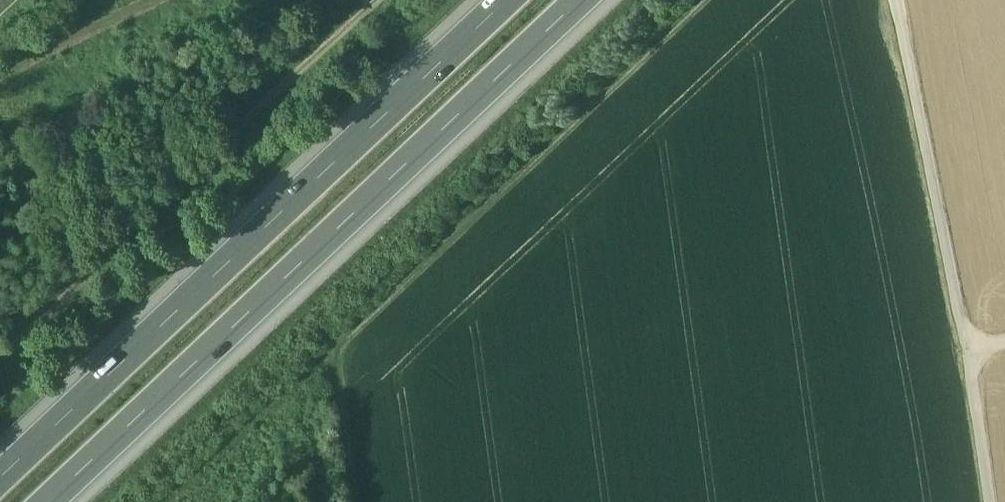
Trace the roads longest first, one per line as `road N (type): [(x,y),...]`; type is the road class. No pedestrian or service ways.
road 1 (motorway): [(34,501),(566,0)]
road 2 (motorway): [(495,0),(0,472)]
road 3 (track): [(350,501),(328,344),(689,0)]
road 4 (track): [(0,351),(376,0)]
road 5 (unclassified): [(894,0),(970,347),(991,501)]

